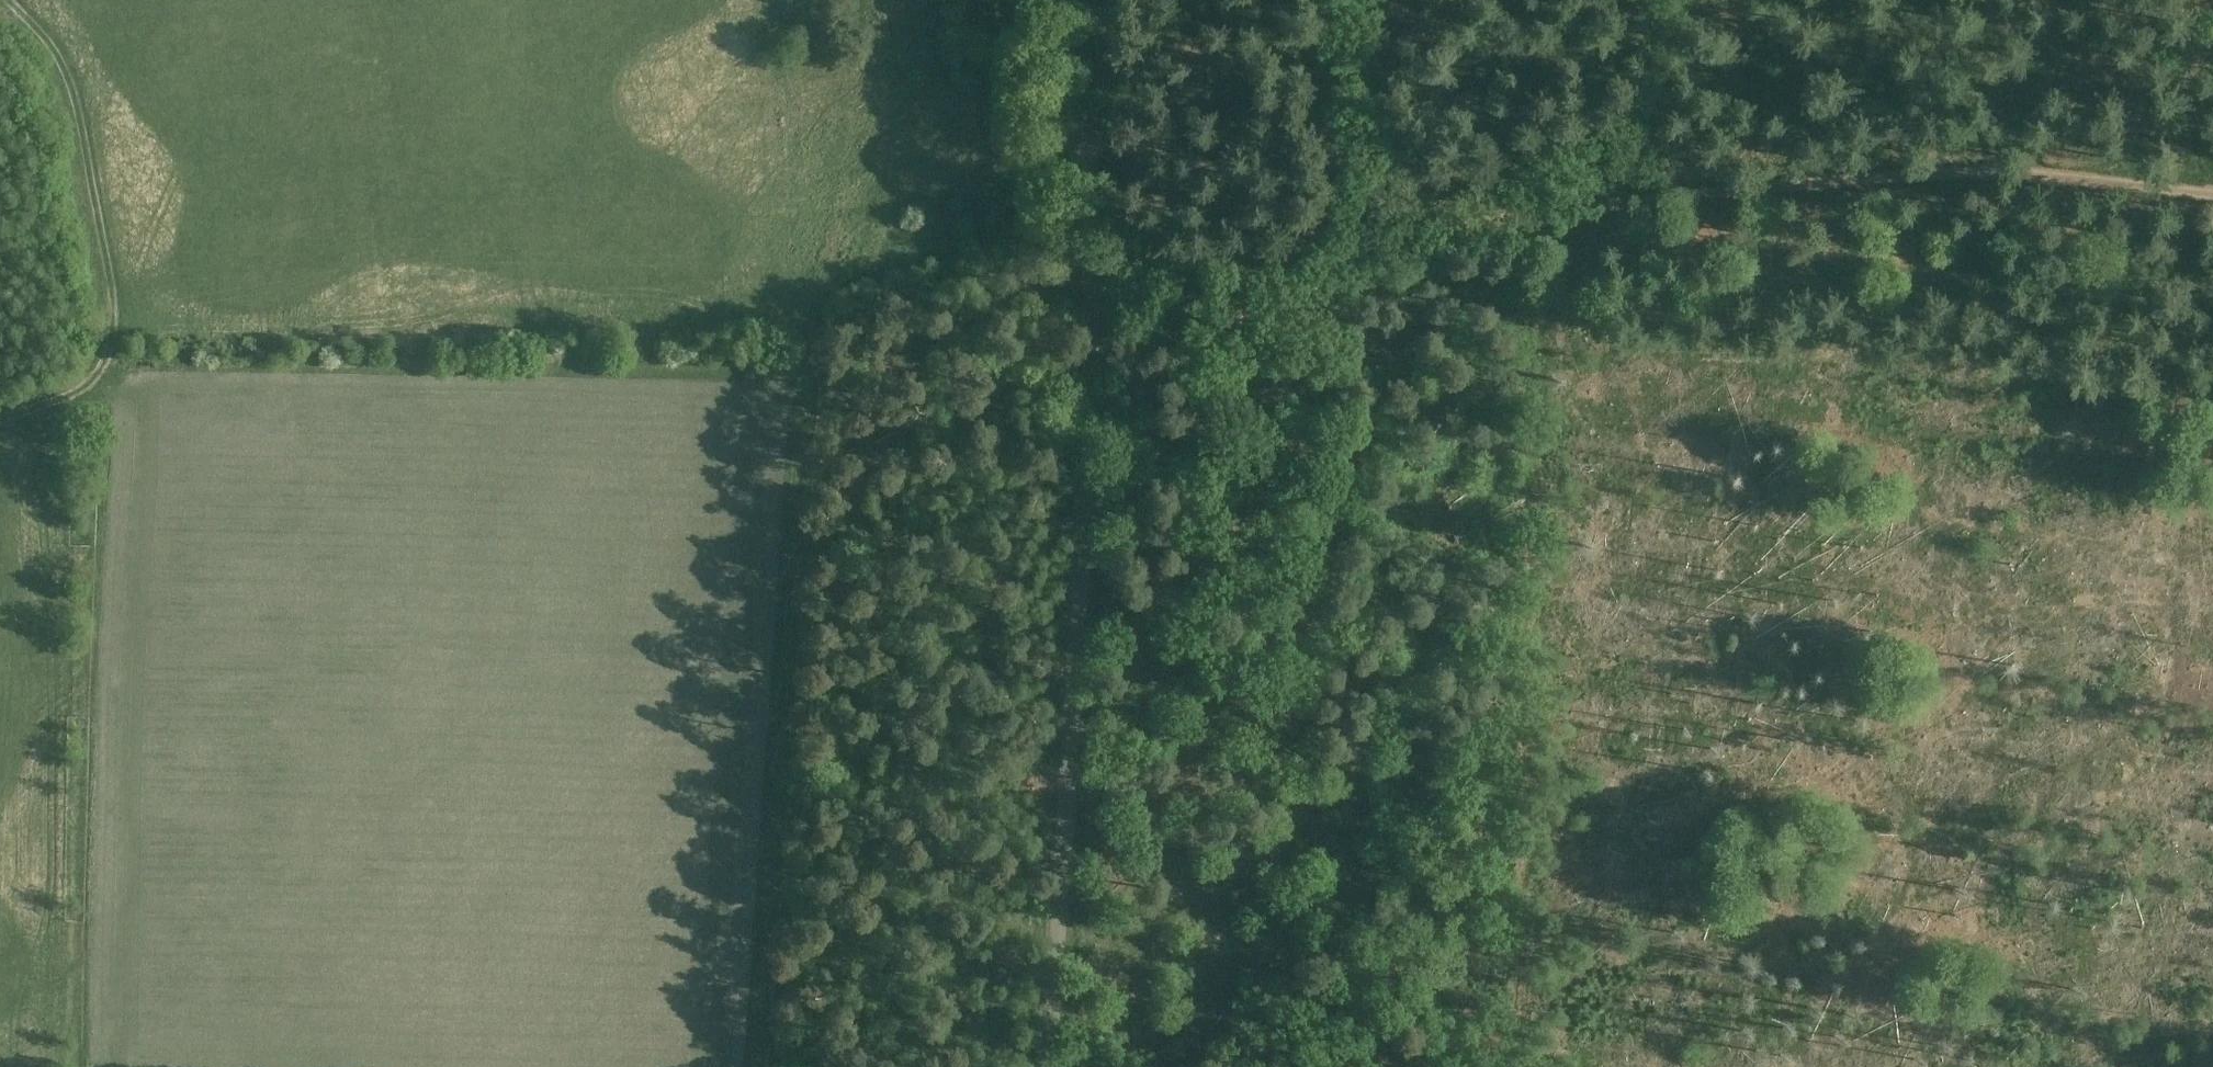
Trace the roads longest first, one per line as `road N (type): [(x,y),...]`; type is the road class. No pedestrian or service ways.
road 1 (track): [(2212,191),(2006,175),(1840,181),(1637,198),(1339,238),(1174,147),(1077,142)]
road 2 (unclassified): [(1051,1066),(1102,417),(1057,0)]

